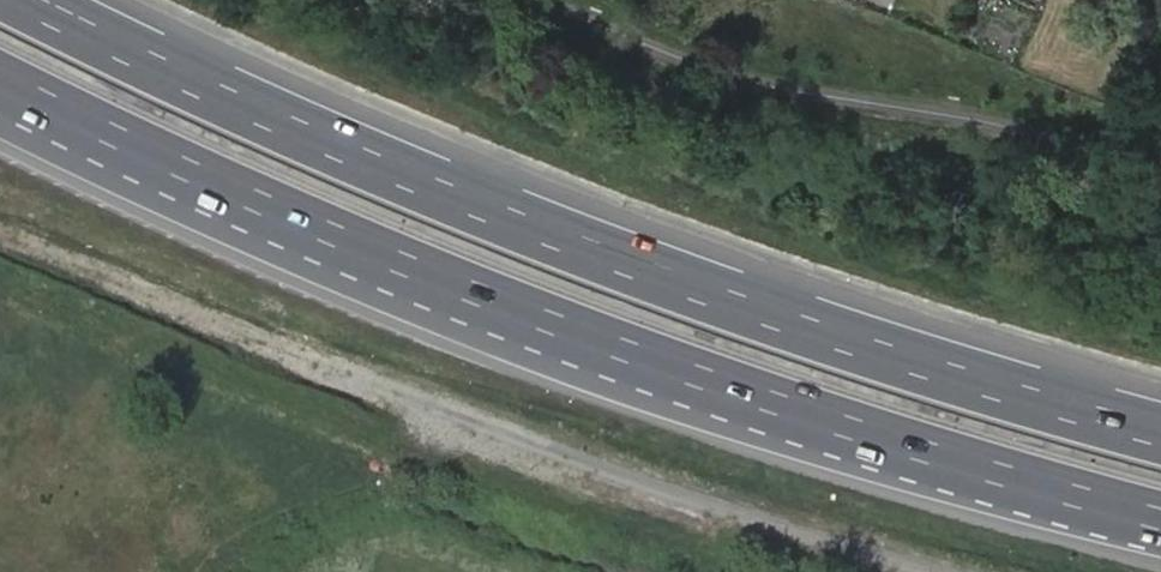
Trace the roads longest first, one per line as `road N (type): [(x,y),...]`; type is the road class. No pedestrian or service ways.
road 1 (motorway): [(0,81),(434,282),(838,426),(1160,520)]
road 2 (motorway): [(1160,430),(804,320),(493,207),(150,57),(41,0)]

